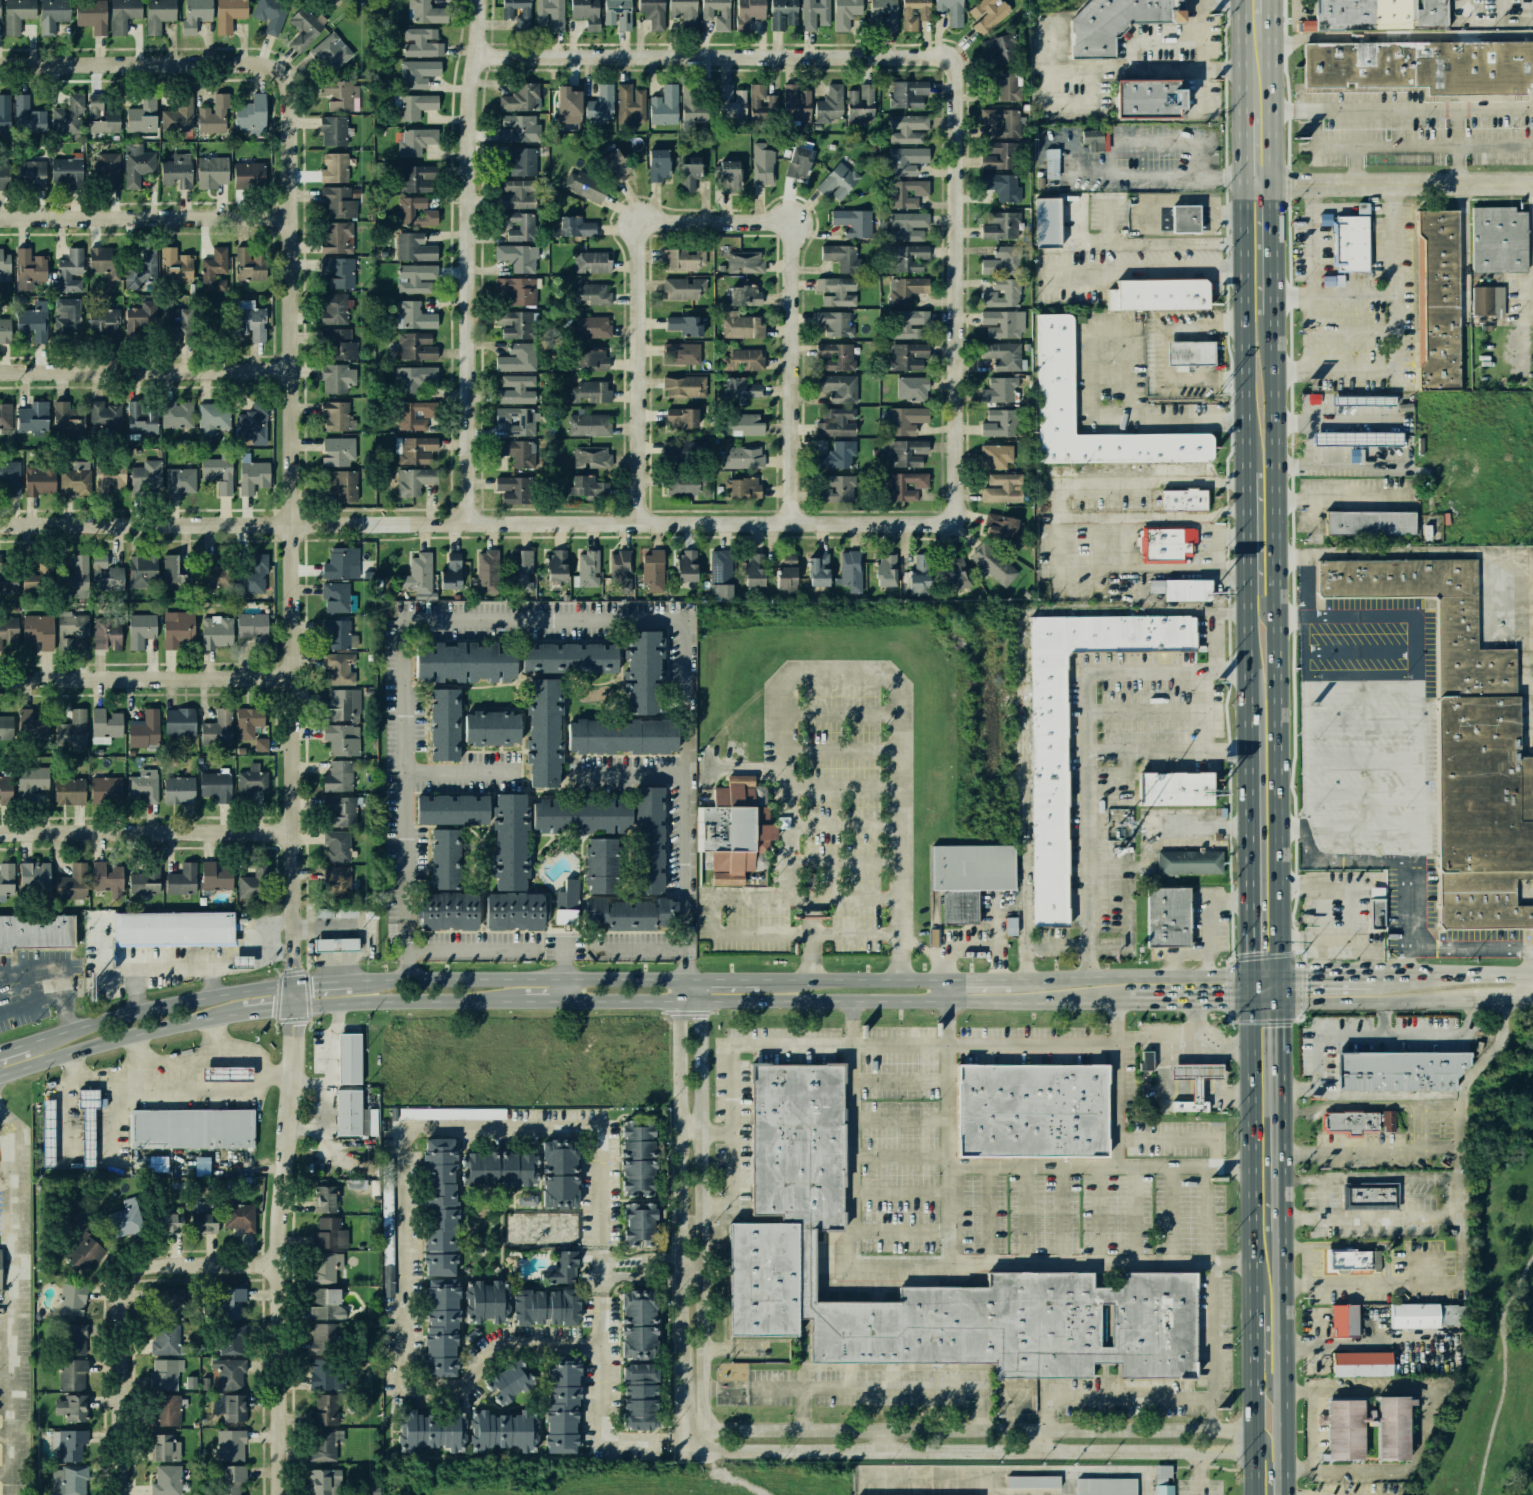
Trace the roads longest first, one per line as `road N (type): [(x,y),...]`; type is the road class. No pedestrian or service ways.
road 1 (primary): [(1240,0),(1253,1494)]
road 2 (residential): [(275,1494),(276,1266),(301,936),(301,633),(297,106),(281,65),(268,60)]
road 3 (primary): [(1278,1001),(1271,0)]
road 4 (residential): [(962,522),(0,524)]
road 5 (residential): [(680,1438),(702,1450),(1253,1453)]
road 6 (residential): [(1253,1431),(702,1430),(680,1438)]
road 7 (primary): [(1282,1494),(1278,1001)]
road 8 (residential): [(478,53),(961,55)]
road 9 (residential): [(702,1450),(698,1001),(689,979)]
road 10 (residential): [(471,521),(478,53)]
road 11 (residential): [(962,522),(961,55)]
road 12 (residential): [(689,979),(678,1001),(680,1438)]
road 13 (residential): [(276,1266),(142,1265),(122,1272),(114,1295),(114,1494)]
road 14 (secondary): [(567,1001),(897,1000)]
road 15 (secondary): [(689,979),(369,982)]
road 16 (residential): [(644,521),(644,220)]
road 17 (residential): [(795,522),(795,221)]
road 18 (residential): [(0,831),(300,829)]
road 19 (residential): [(0,679),(299,678)]
road 20 (residential): [(0,369),(298,370)]
road 21 (residential): [(0,216),(297,215)]
road 22 (residential): [(1242,181),(1532,179)]
road 23 (secondary): [(295,987),(207,996),(29,1042)]
road 24 (secondary): [(1277,977),(1009,977)]
road 25 (residential): [(0,60),(268,60)]
road 26 (secondary): [(0,1076),(66,1052),(242,1014)]
road 27 (secondary): [(293,1008),(515,1001)]
road 28 (secondary): [(1532,977),(1321,978)]
road 29 (secondary): [(1278,1001),(1469,1002)]
road 30 (secondary): [(945,1000),(1127,1000)]
road 31 (residential): [(644,220),(795,221)]
road 32 (secondary): [(945,978),(804,979)]
road 33 (secondary): [(1127,1000),(1249,1001)]

